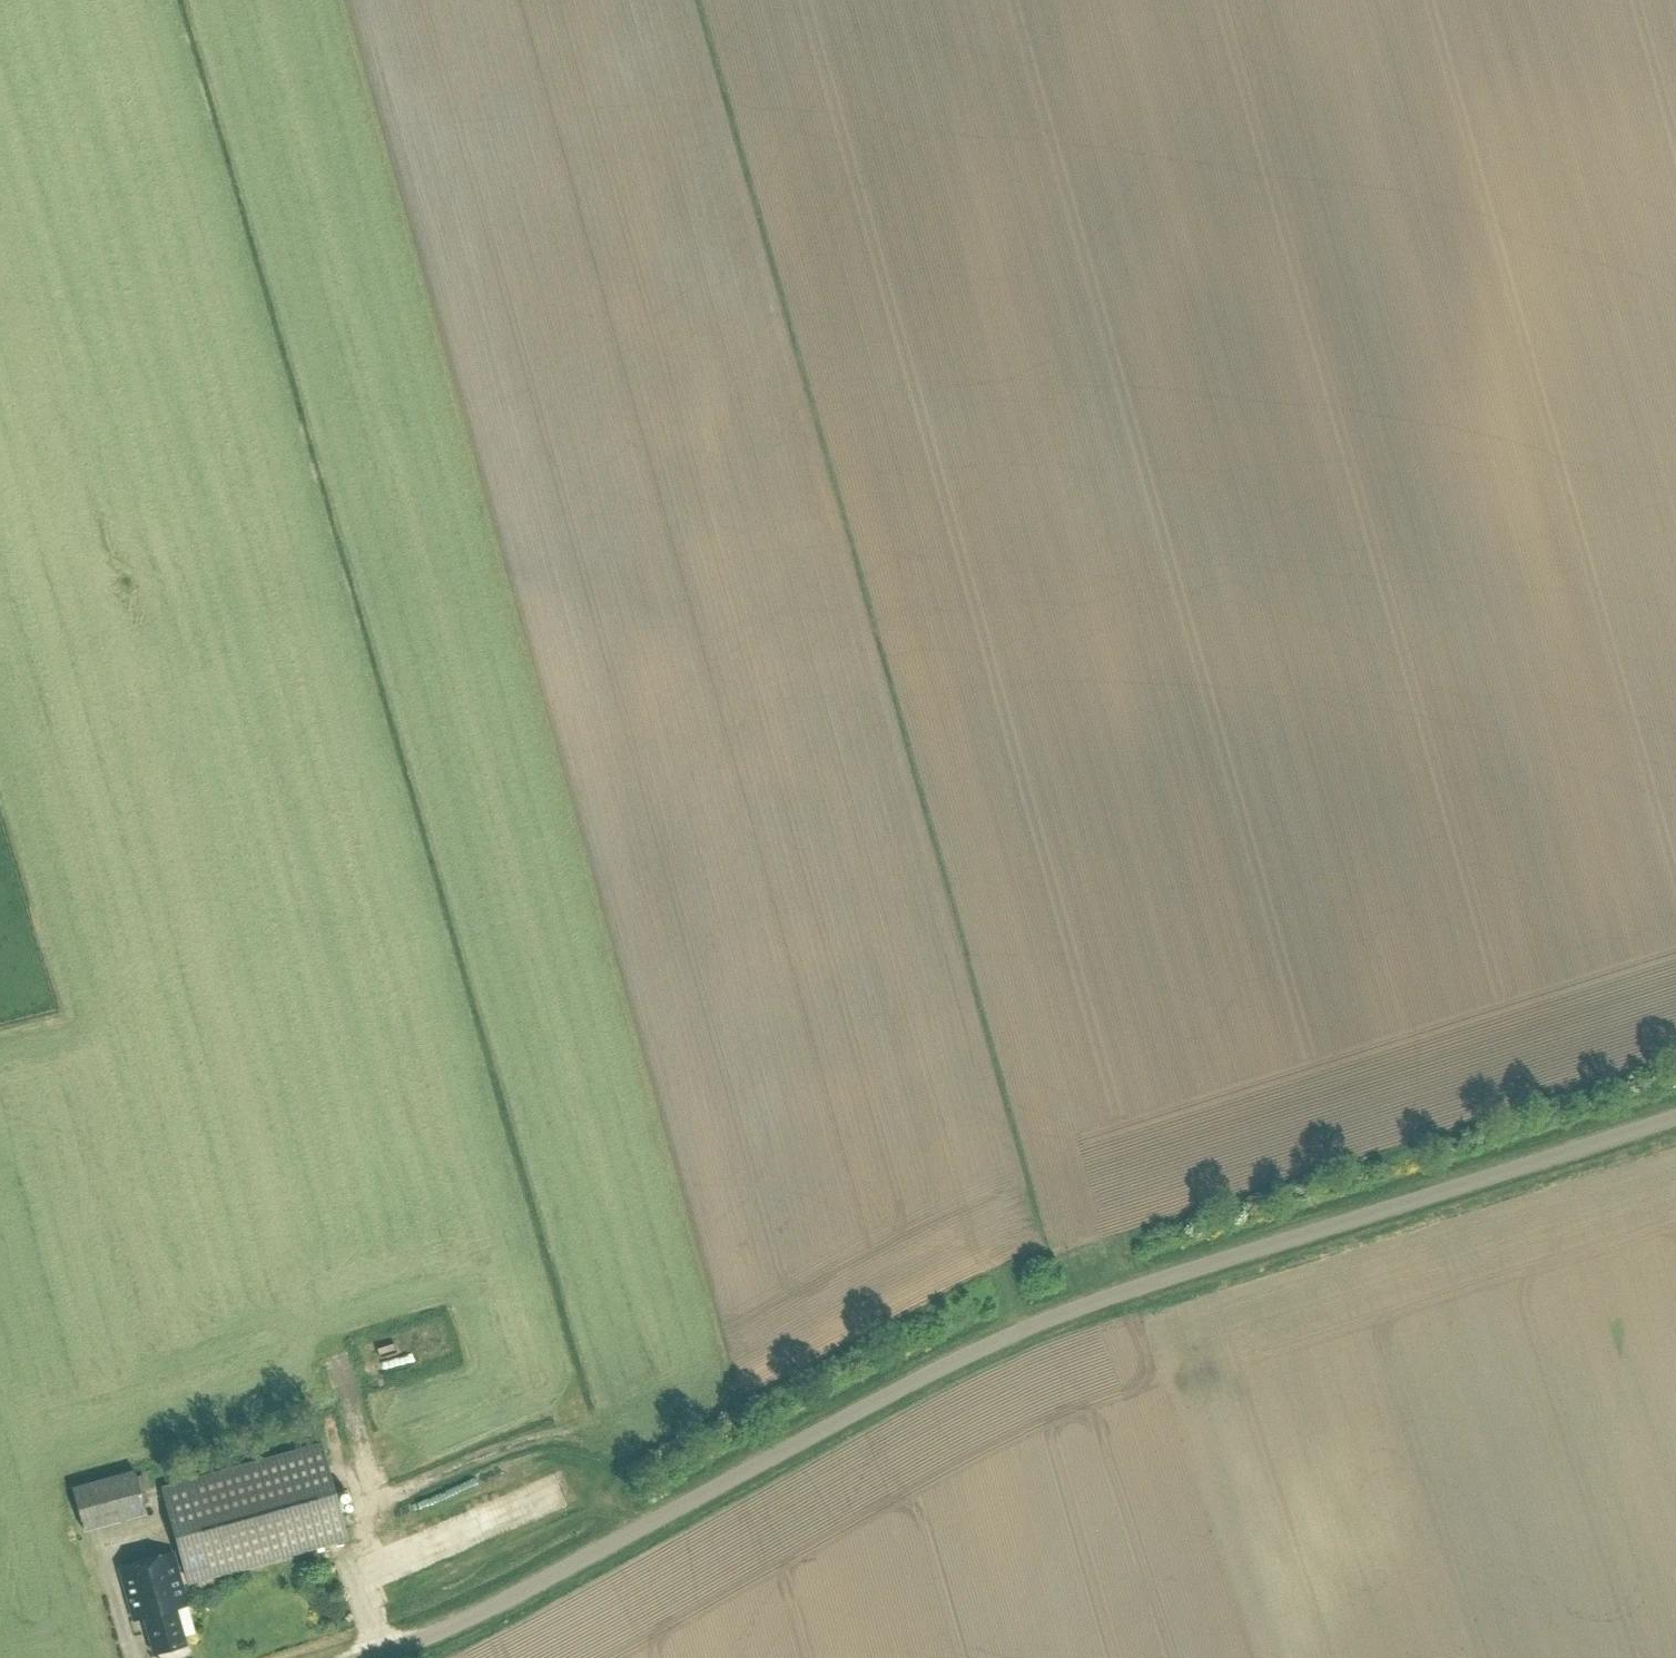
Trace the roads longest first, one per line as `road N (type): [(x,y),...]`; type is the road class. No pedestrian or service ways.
road 1 (unclassified): [(359,1657),(435,1633),(552,1575),(1021,1327),(1675,1117)]

